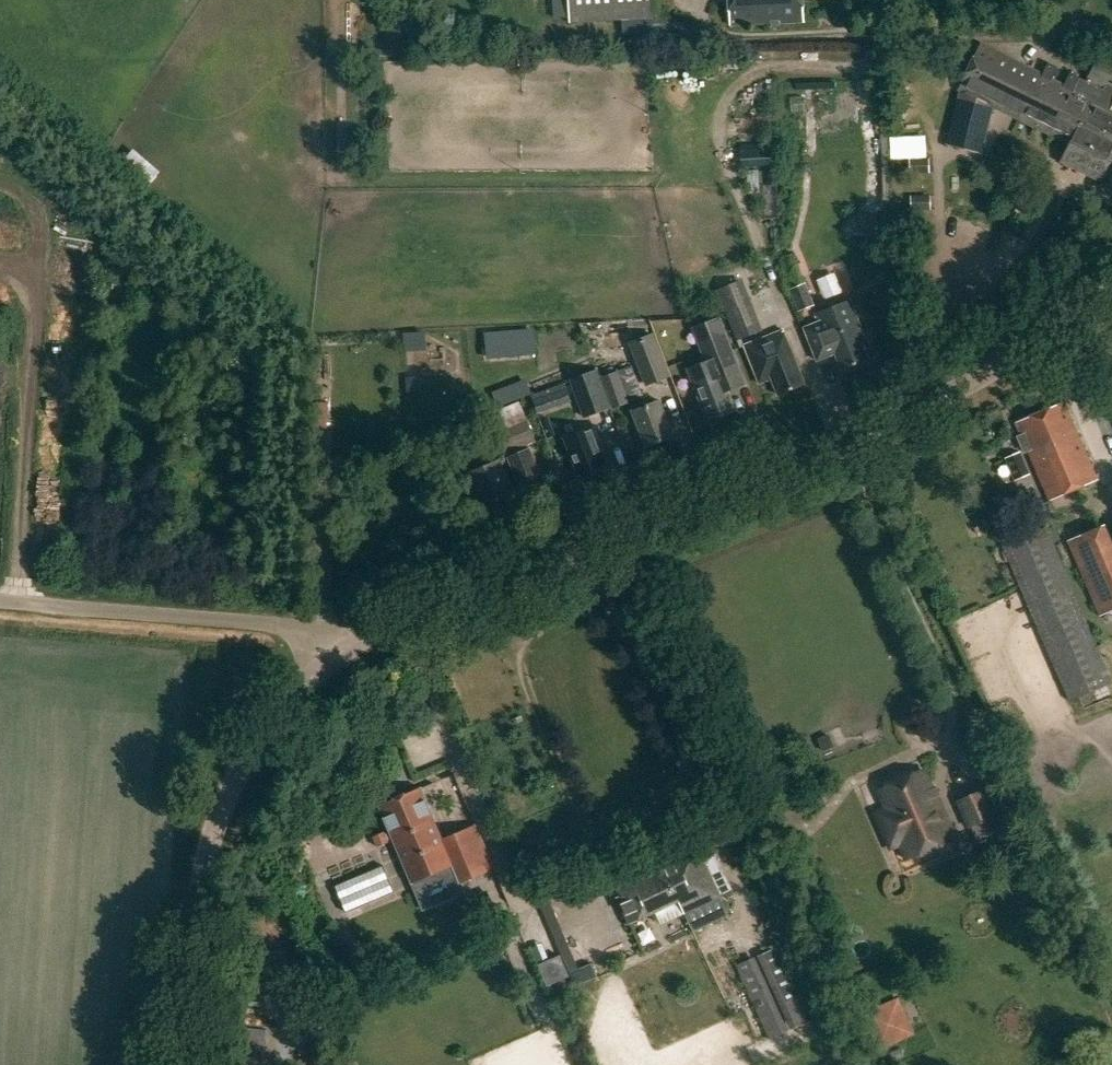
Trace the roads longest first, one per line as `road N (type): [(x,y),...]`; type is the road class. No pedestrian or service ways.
road 1 (tertiary): [(335,651),(399,616),(975,380),(1027,346),(1111,254)]
road 2 (track): [(277,1064),(296,1030),(514,916),(519,897),(399,616)]
road 3 (tertiary): [(184,1064),(199,902),(217,821),(250,750),(289,695),(335,651)]
road 4 (unclassified): [(0,601),(289,625),(335,651)]

